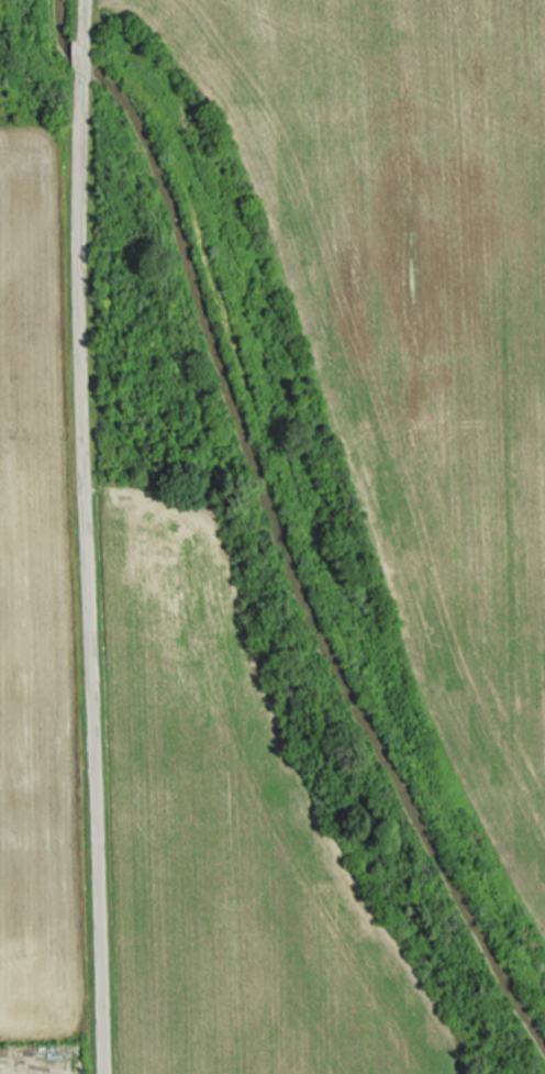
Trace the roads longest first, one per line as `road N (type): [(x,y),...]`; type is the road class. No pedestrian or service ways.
road 1 (residential): [(78,0),(104,1073)]

